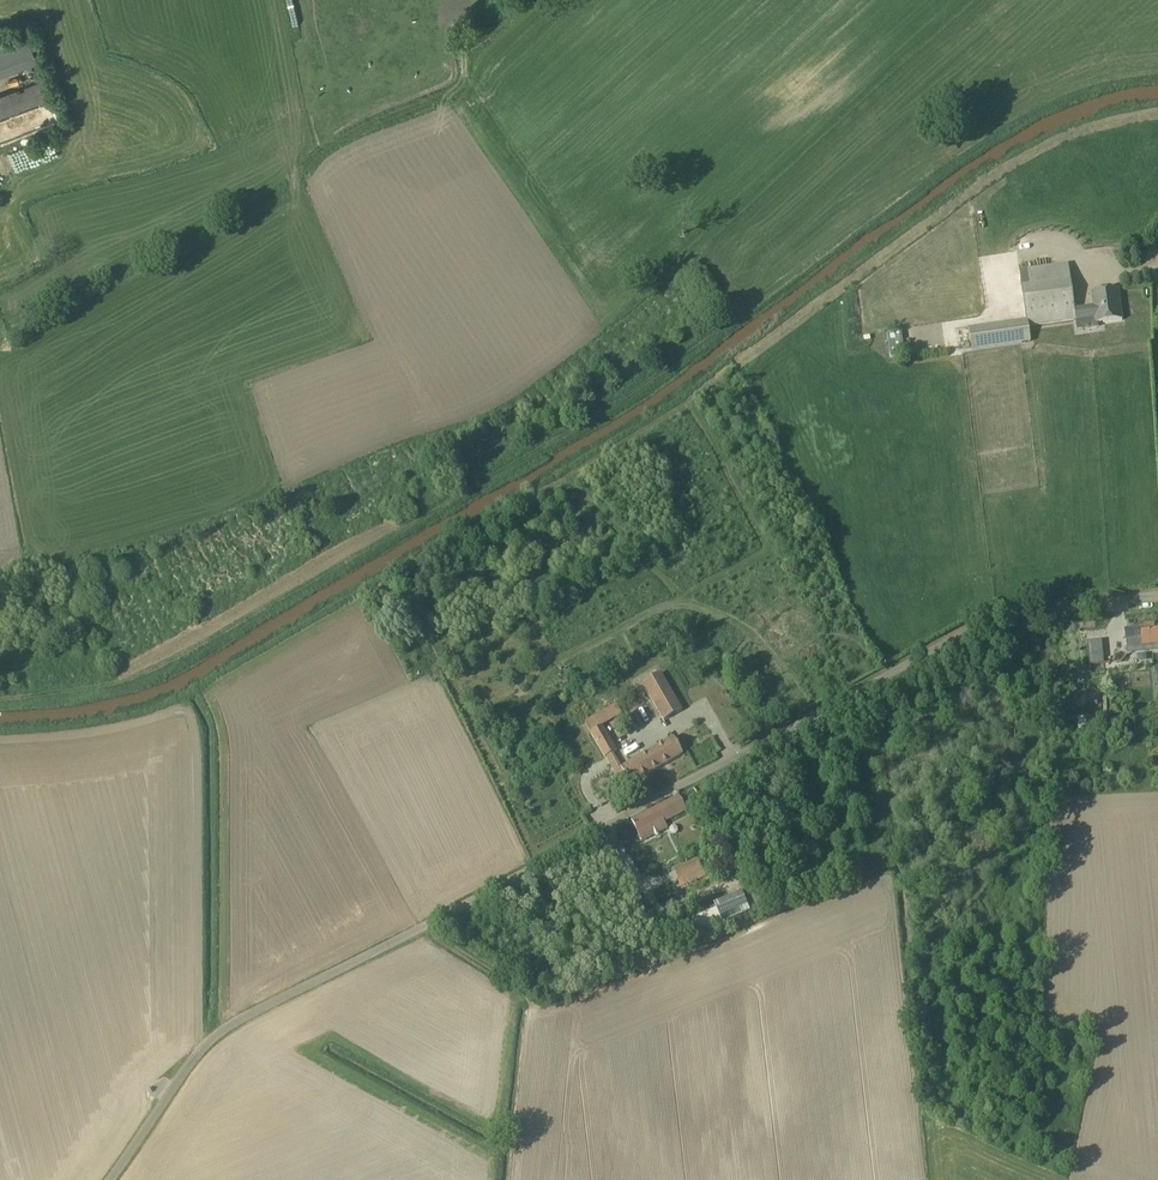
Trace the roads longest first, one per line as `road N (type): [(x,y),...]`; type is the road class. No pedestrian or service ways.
road 1 (unclassified): [(1157,596),(1026,610),(980,625),(214,1032),(109,1179)]
road 2 (track): [(0,708),(133,683),(304,592),(584,422),(740,314)]
road 3 (track): [(492,0),(463,36),(464,78),(456,92),(332,146),(267,200),(97,287),(18,340)]
road 4 (track): [(422,927),(540,1004)]

